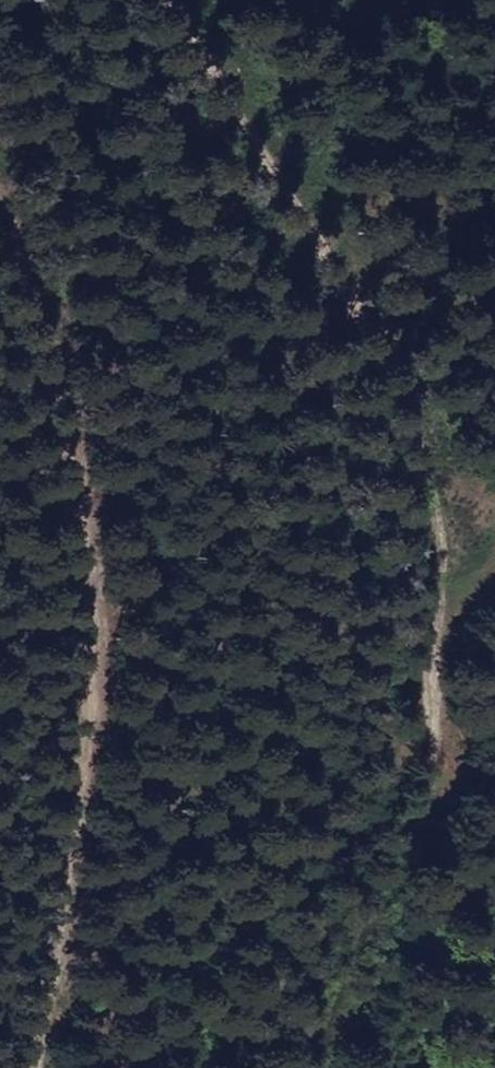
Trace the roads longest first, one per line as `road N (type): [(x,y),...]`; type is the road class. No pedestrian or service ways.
road 1 (track): [(182,0),(295,175),(384,337),(435,454),(461,572),(444,850),(454,1067)]
road 2 (track): [(32,1067),(53,895),(65,425),(25,259),(0,206)]
road 3 (track): [(325,1067),(377,889),(444,850)]

